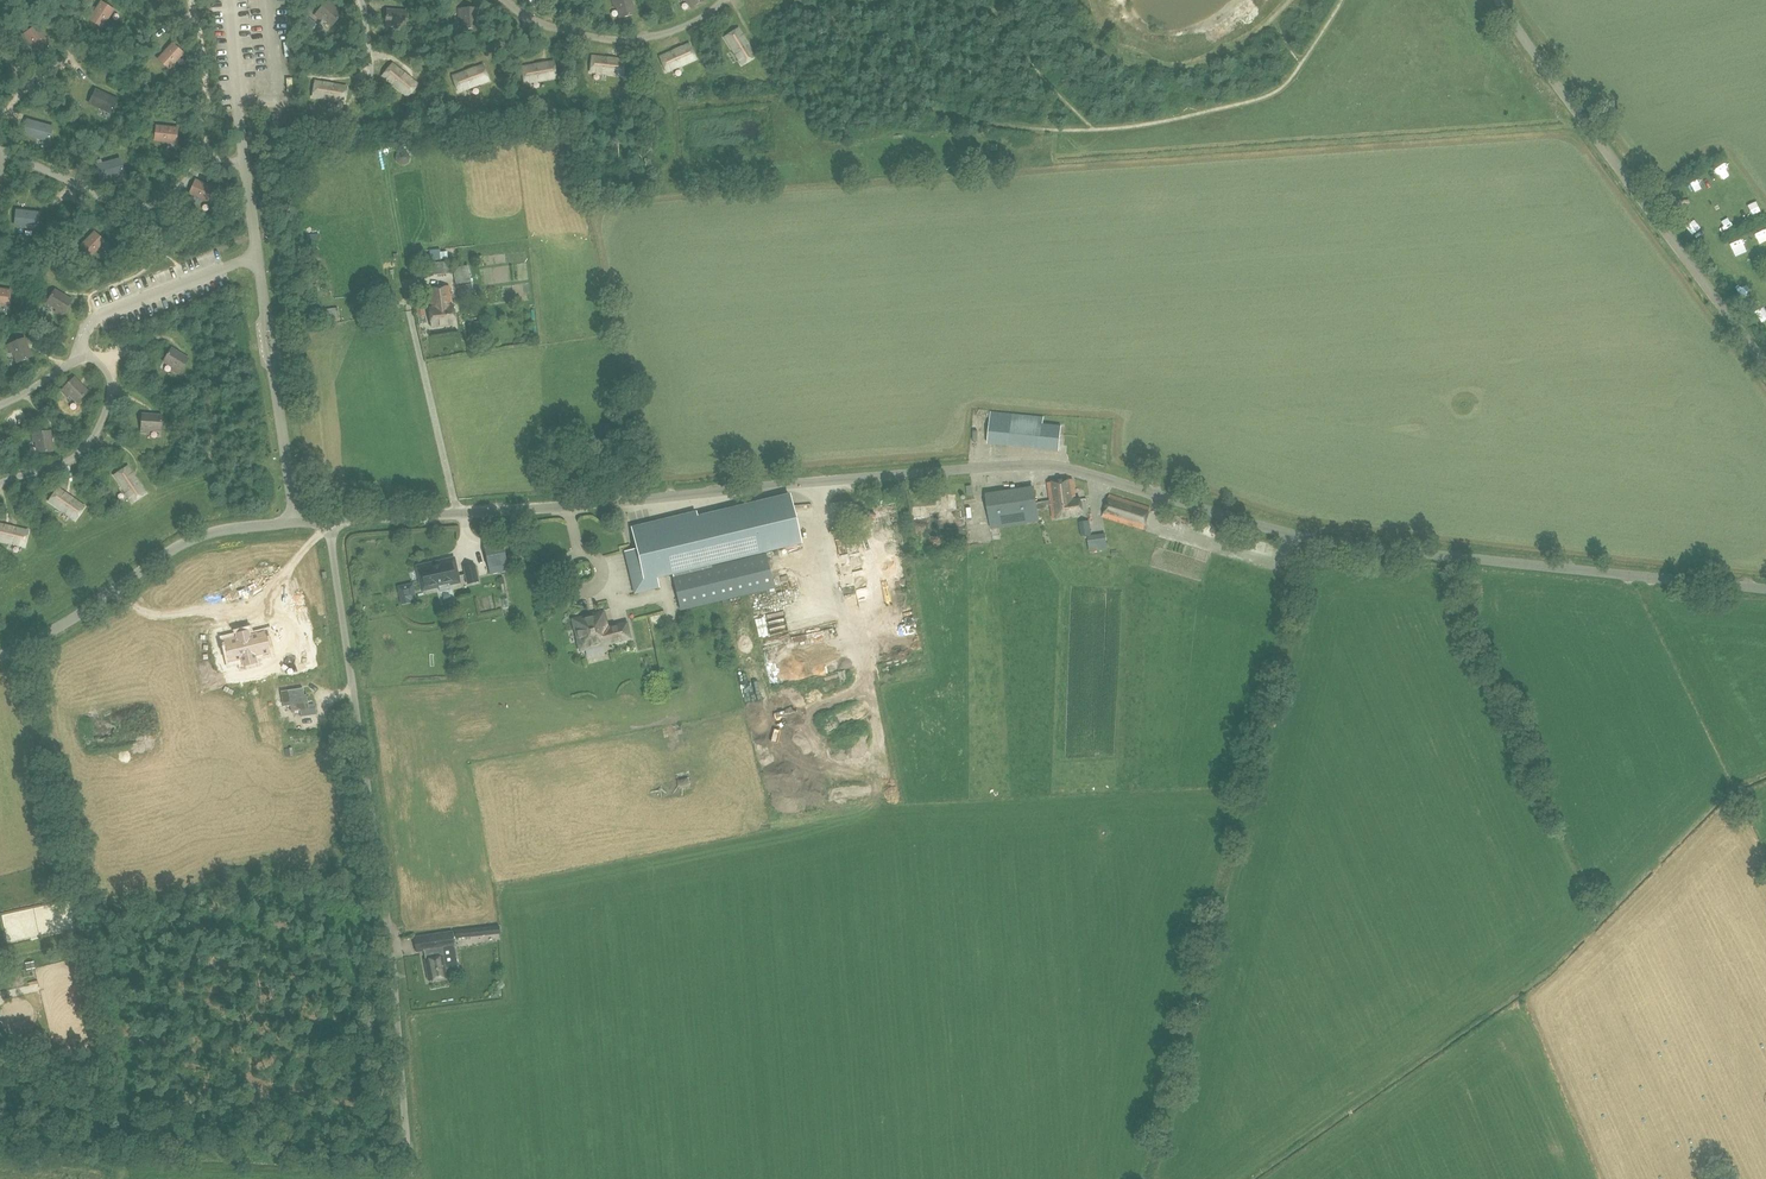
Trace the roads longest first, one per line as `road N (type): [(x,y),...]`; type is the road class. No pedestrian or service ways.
road 1 (unclassified): [(328,521),(1033,465),(1332,543),(1765,590)]
road 2 (unclassified): [(328,521),(410,1178)]
road 3 (unclassified): [(1765,364),(1498,0)]
road 4 (unclassified): [(0,655),(193,539),(328,521)]
road 5 (track): [(0,117),(61,50),(87,0)]

